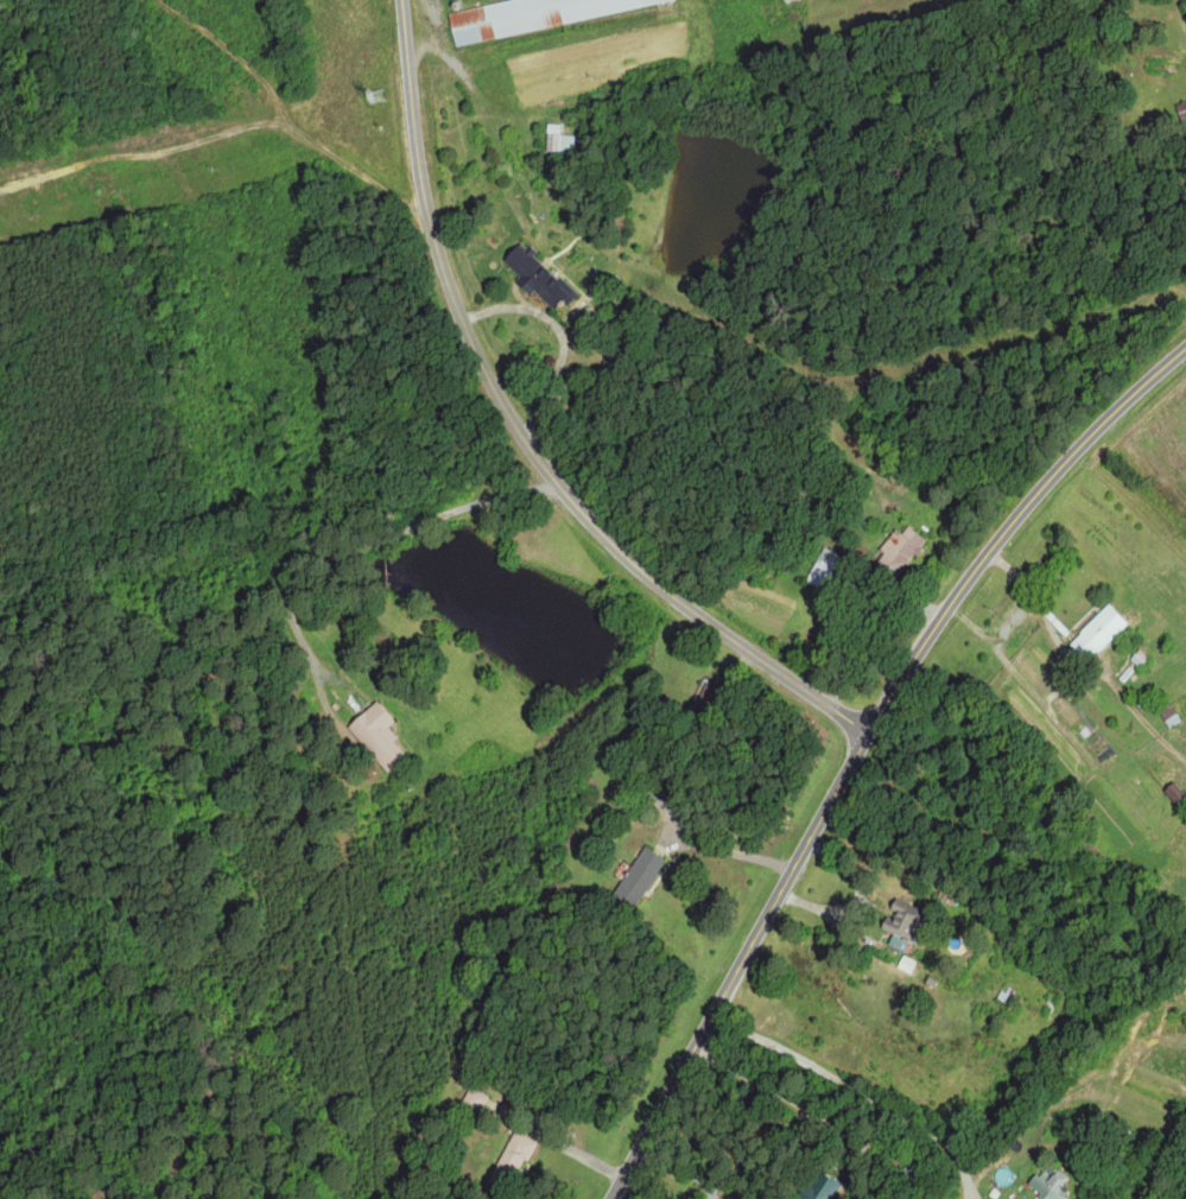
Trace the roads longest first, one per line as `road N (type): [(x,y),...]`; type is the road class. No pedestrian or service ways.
road 1 (residential): [(613,1198),(954,595),(1073,446),(1185,344)]
road 2 (residential): [(873,734),(630,559),(520,434),(475,354),(443,267),(425,176),(411,0)]
road 3 (residential): [(967,1198),(969,1168),(938,1136),(718,1011)]

